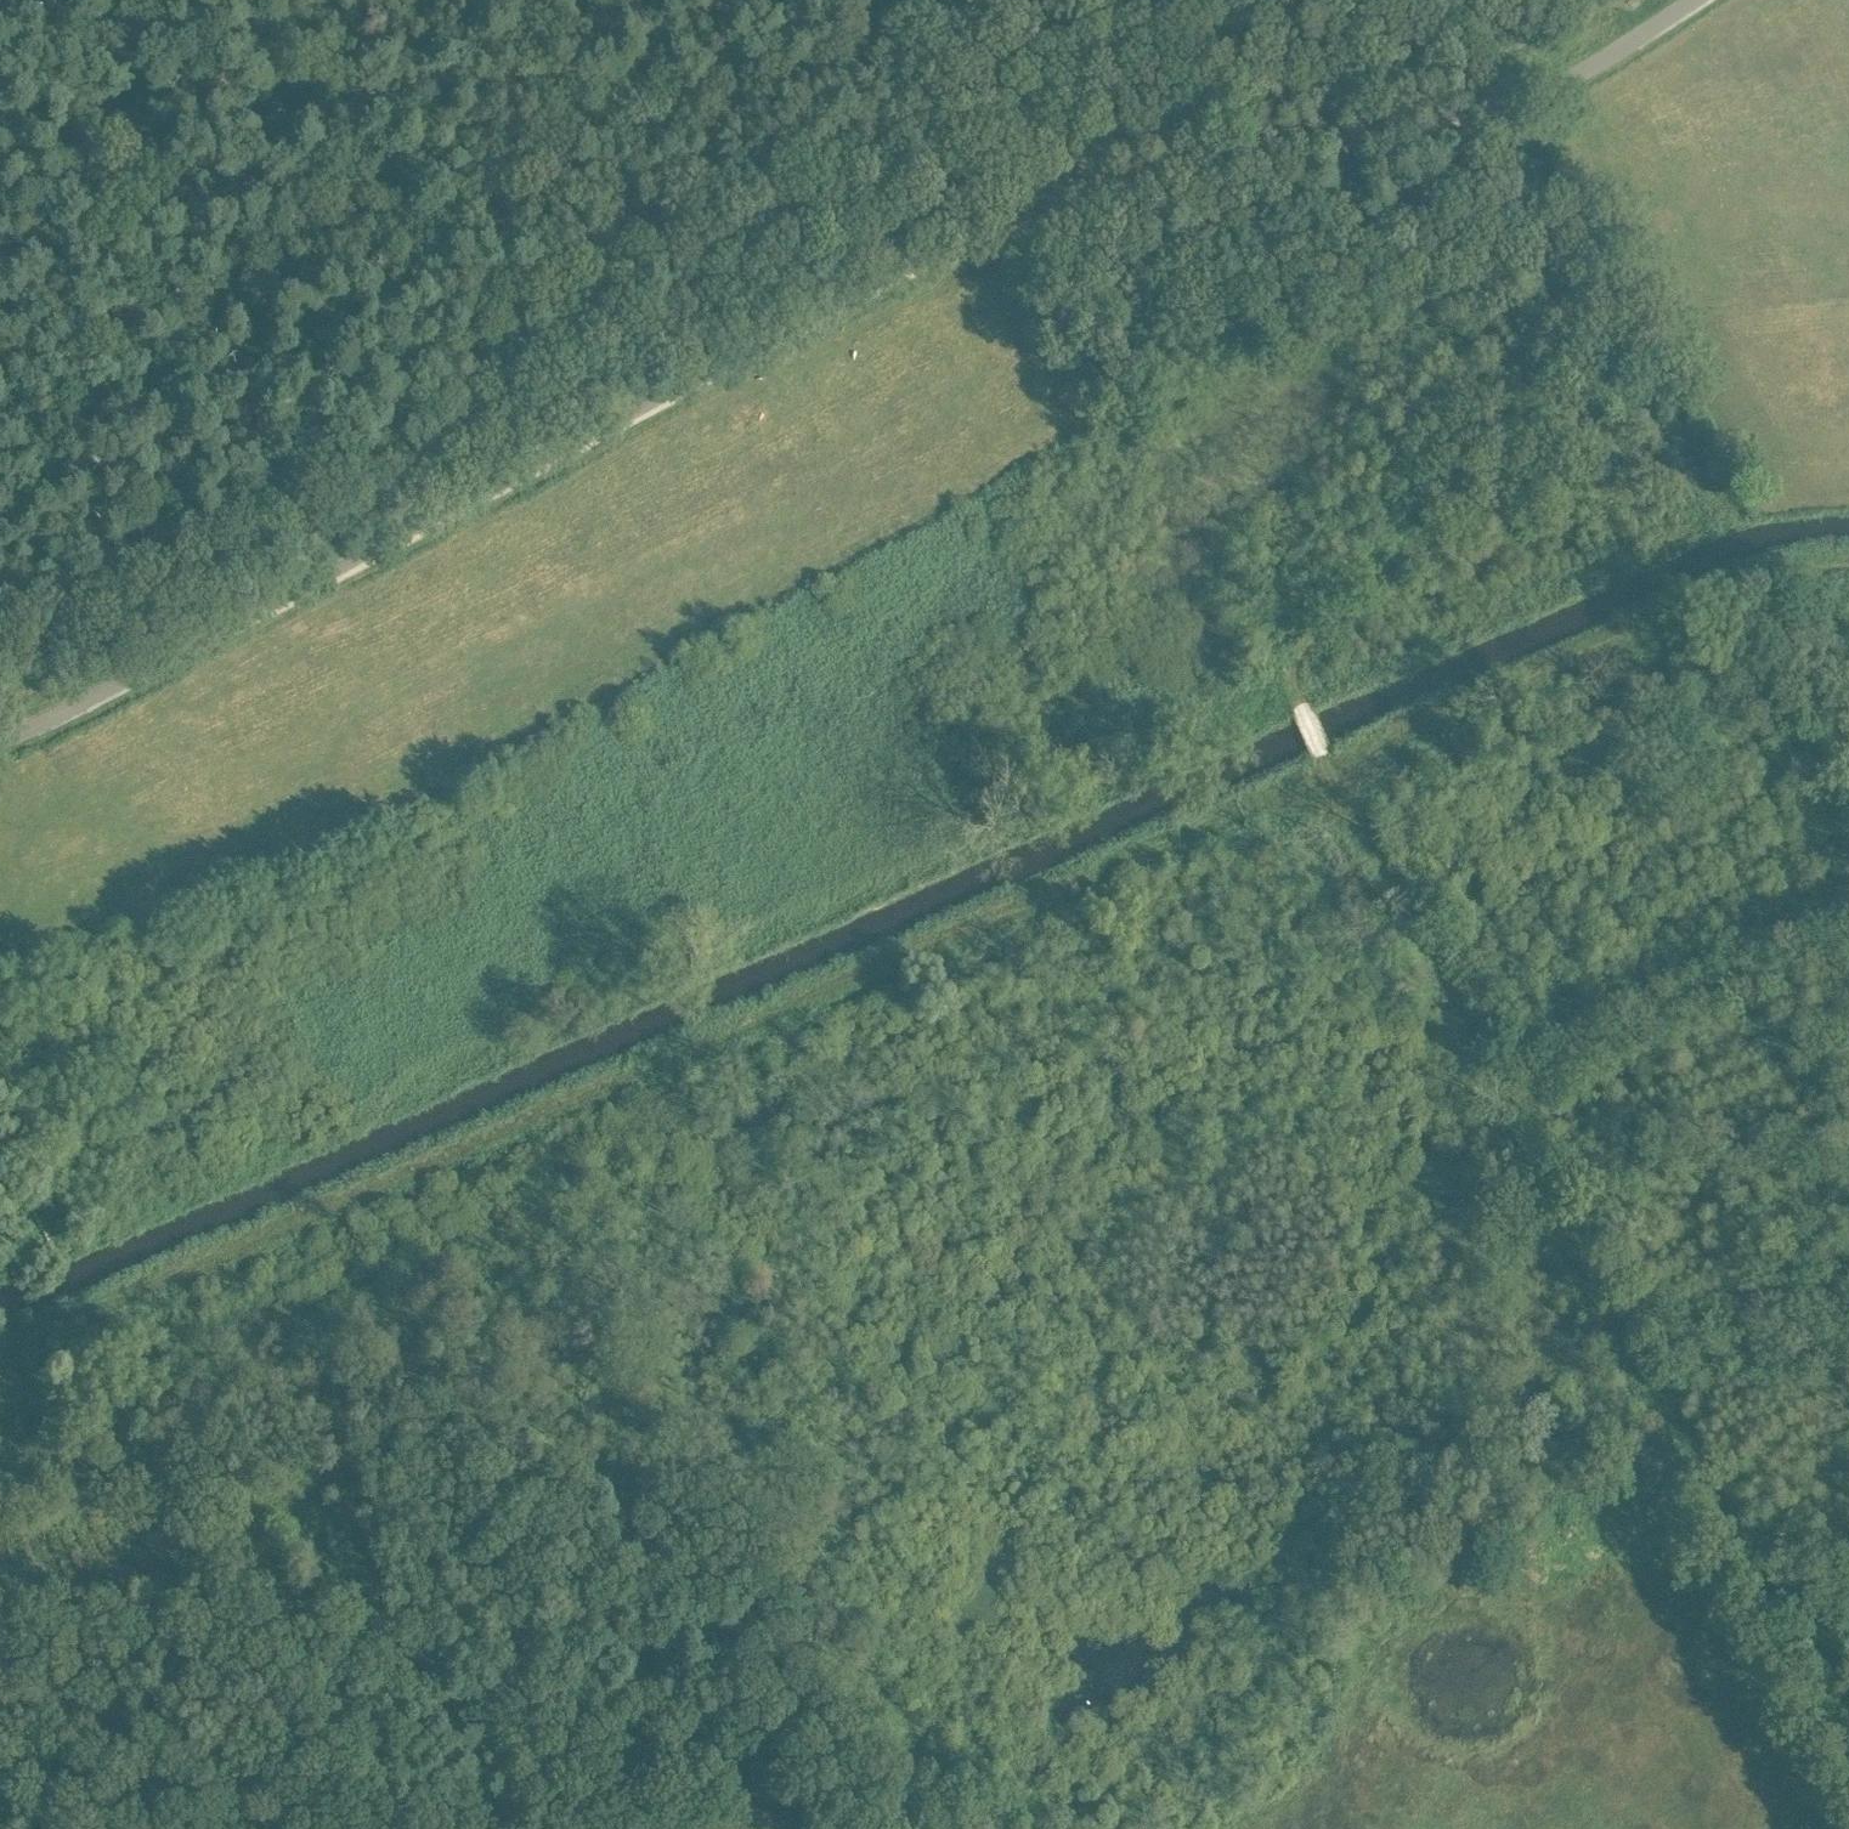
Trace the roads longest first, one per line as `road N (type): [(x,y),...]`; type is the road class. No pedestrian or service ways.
road 1 (unclassified): [(0,741),(976,232),(1101,188),(1506,103),(1562,82),(1696,0)]
road 2 (track): [(1331,768),(85,1302)]

